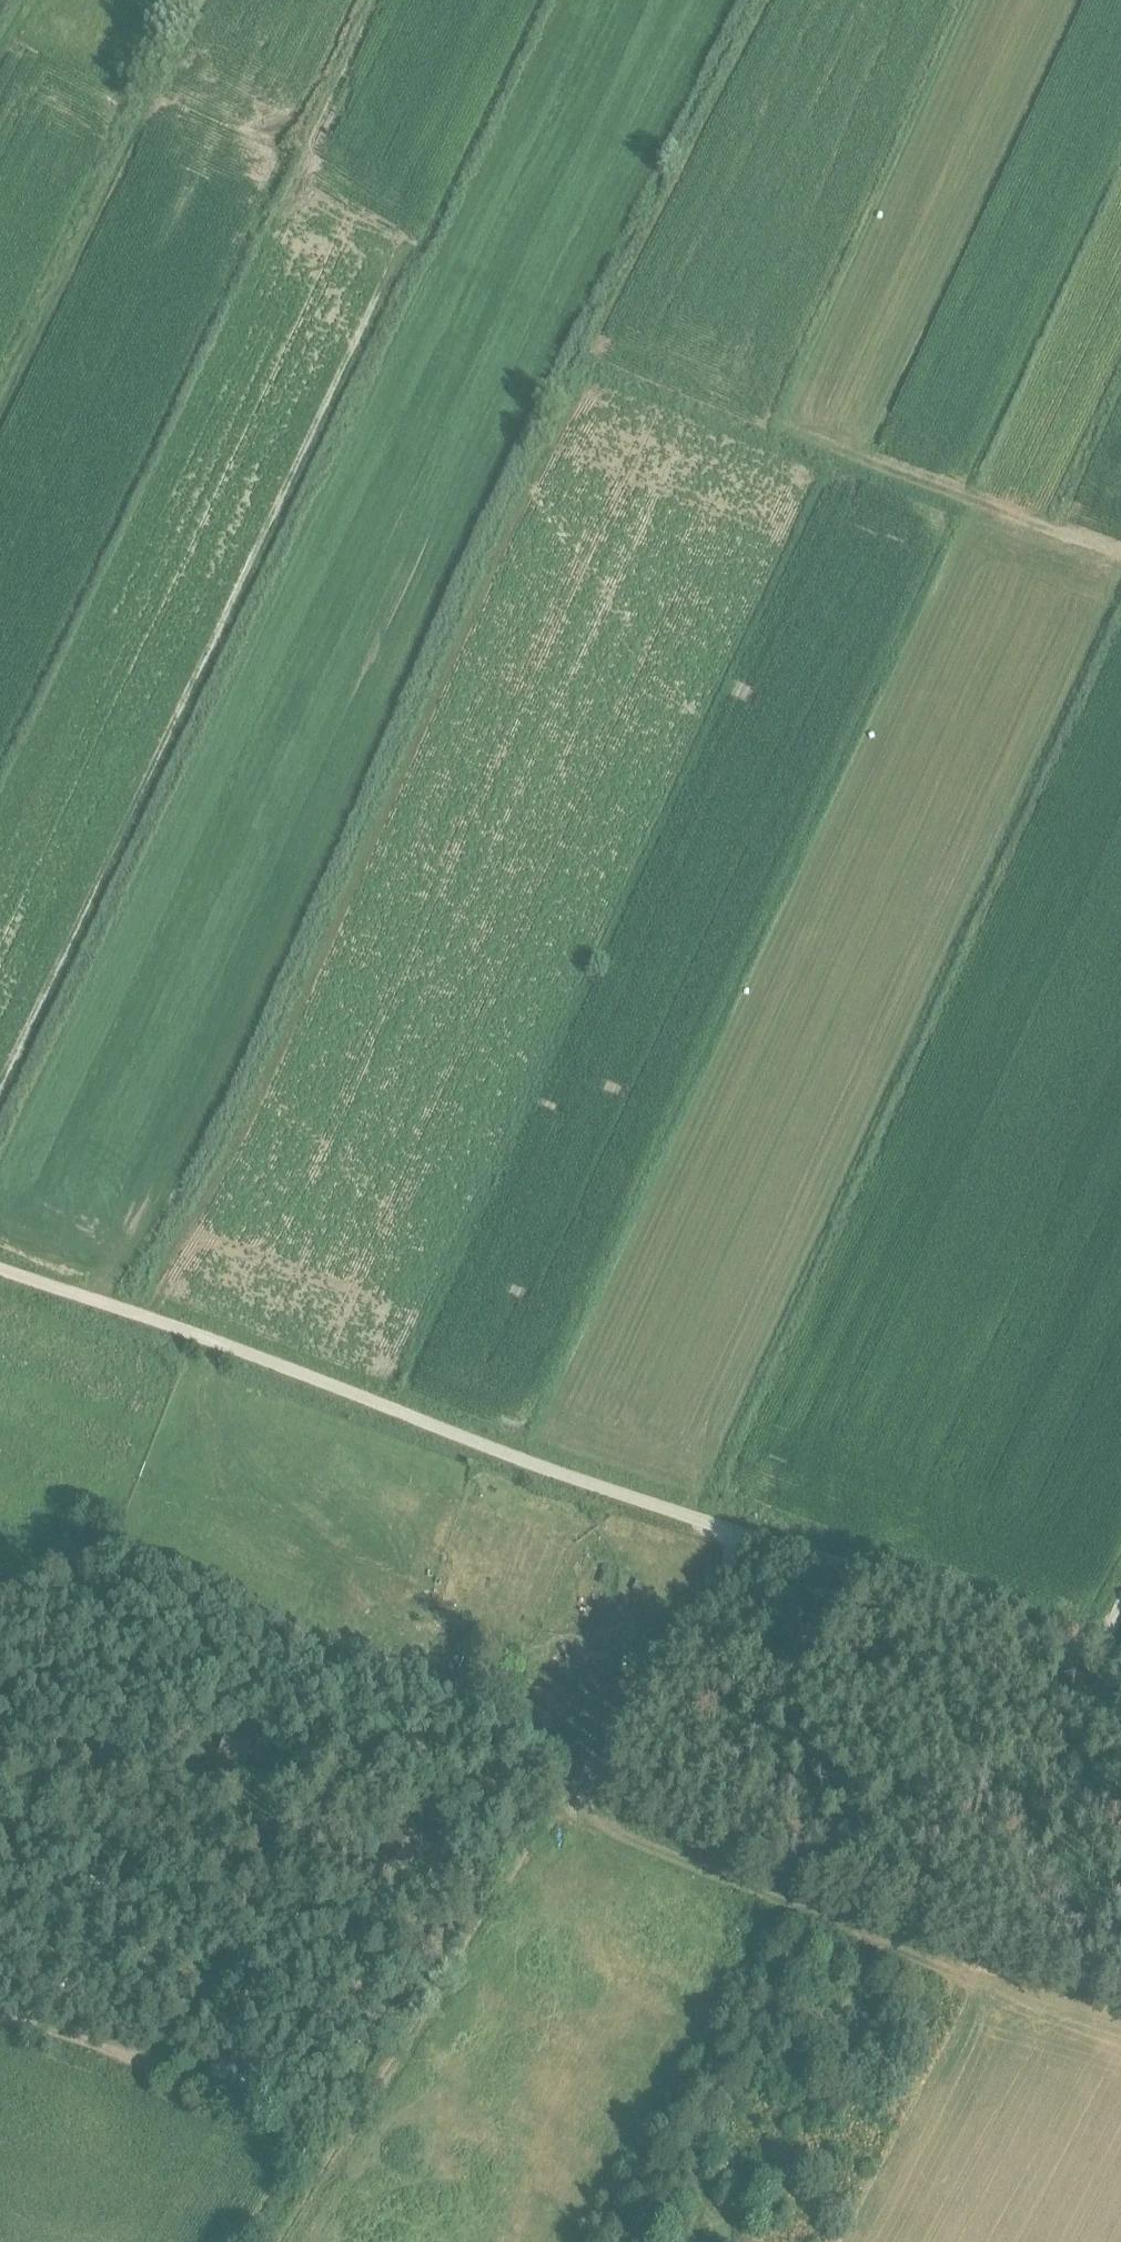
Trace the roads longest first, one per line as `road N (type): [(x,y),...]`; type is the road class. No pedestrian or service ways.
road 1 (unclassified): [(0,1272),(746,1542),(1051,1643),(1098,1647)]
road 2 (track): [(0,2015),(130,2059),(172,2050)]

